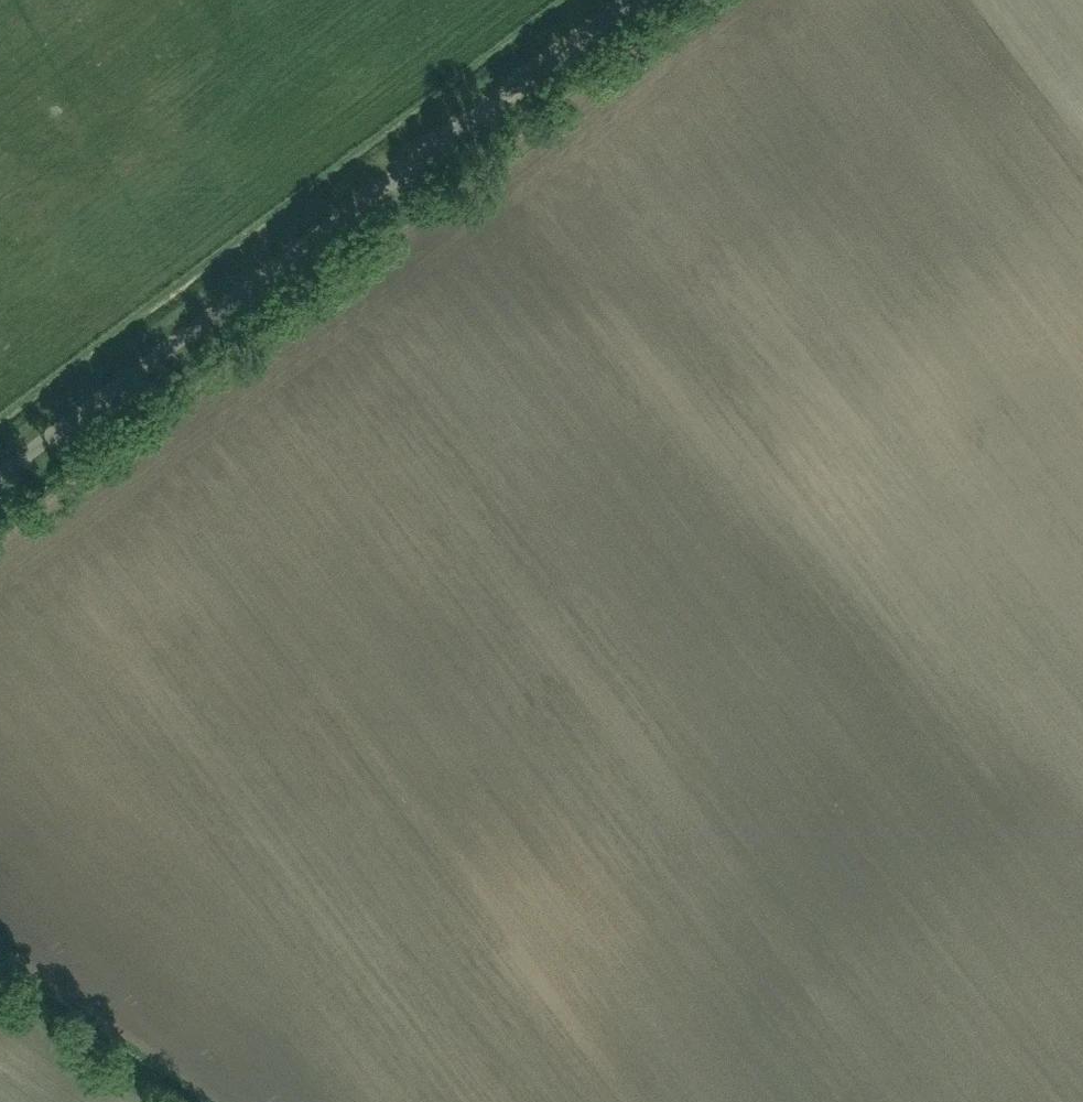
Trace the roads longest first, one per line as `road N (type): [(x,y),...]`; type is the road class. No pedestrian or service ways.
road 1 (residential): [(0,475),(633,0)]

